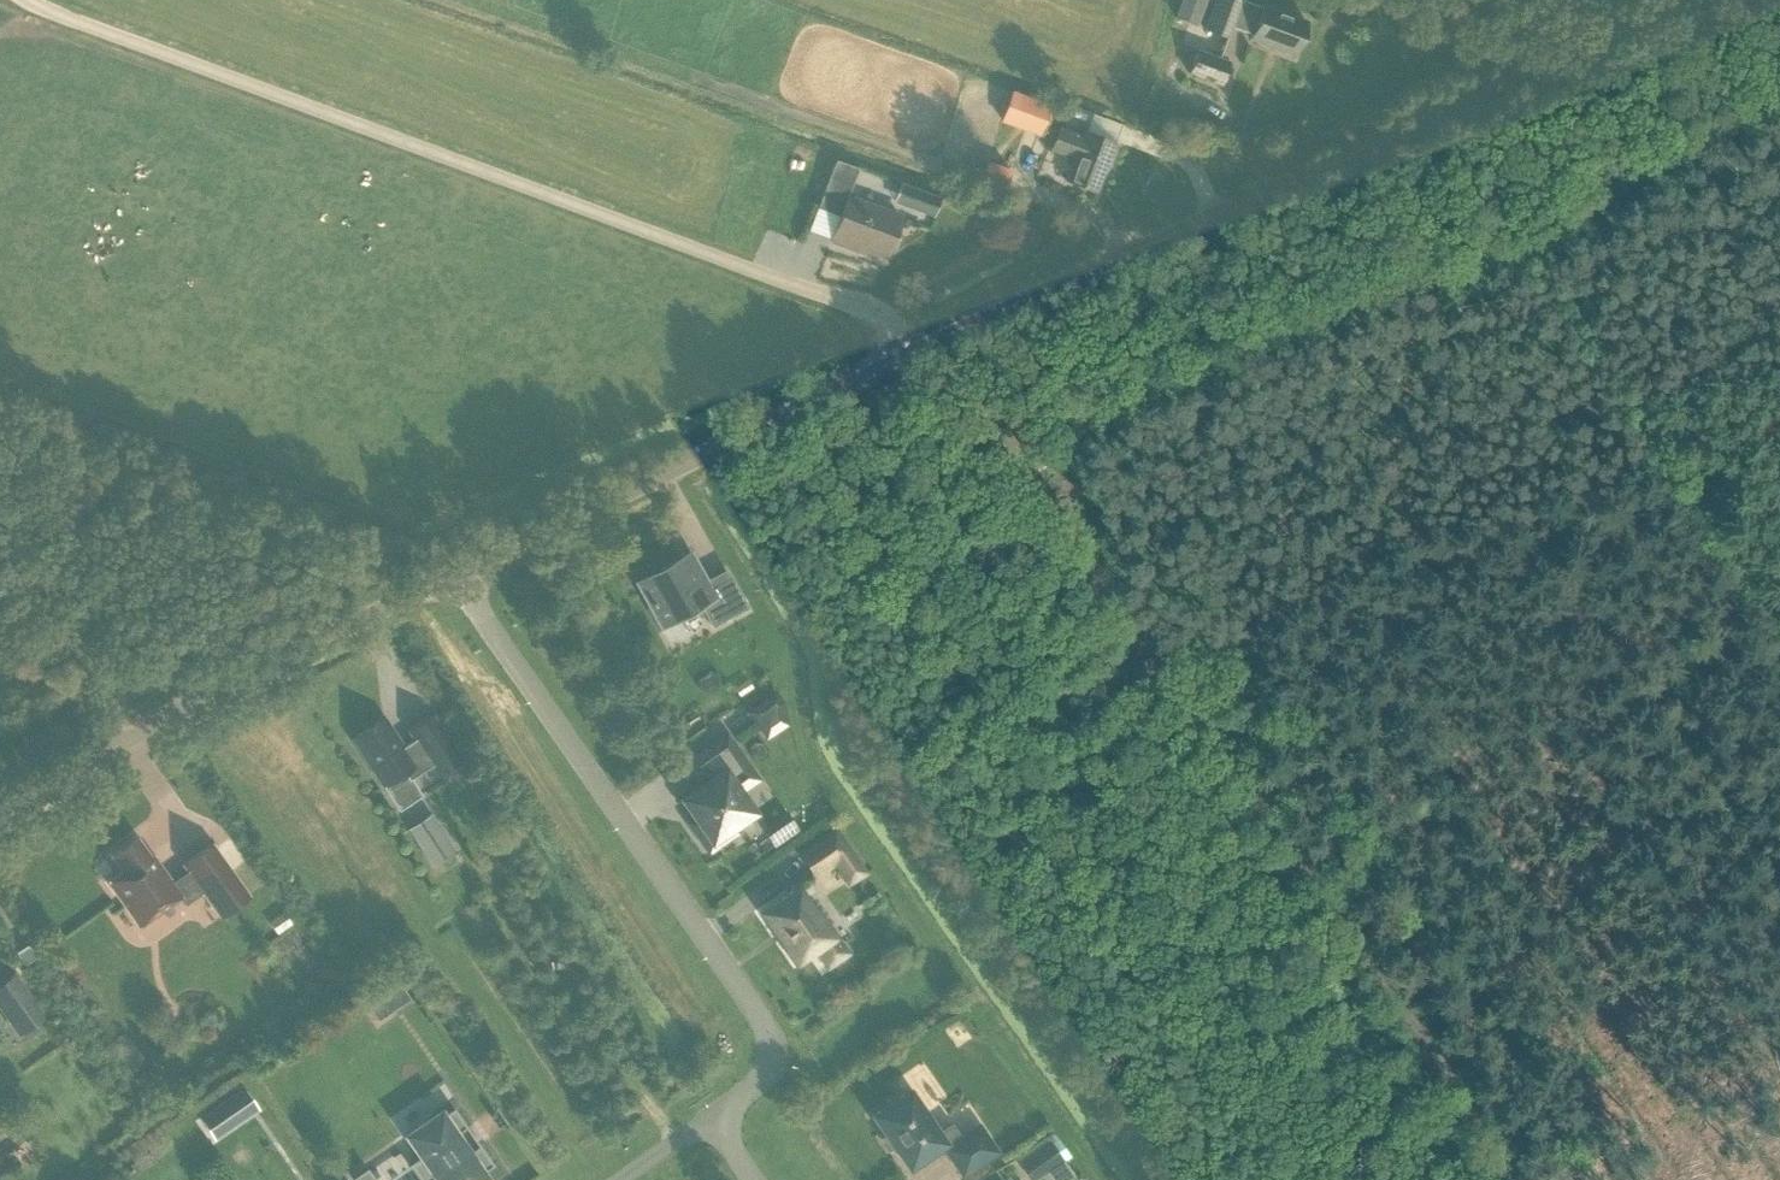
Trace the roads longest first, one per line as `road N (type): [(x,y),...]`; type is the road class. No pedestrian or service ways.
road 1 (unclassified): [(456,574),(898,359),(1424,129),(1671,0)]
road 2 (unclassified): [(456,574),(771,1037),(768,1073),(711,1116)]
road 3 (unclassified): [(0,808),(456,574)]
road 4 (track): [(0,627),(85,660),(125,698),(143,730)]

